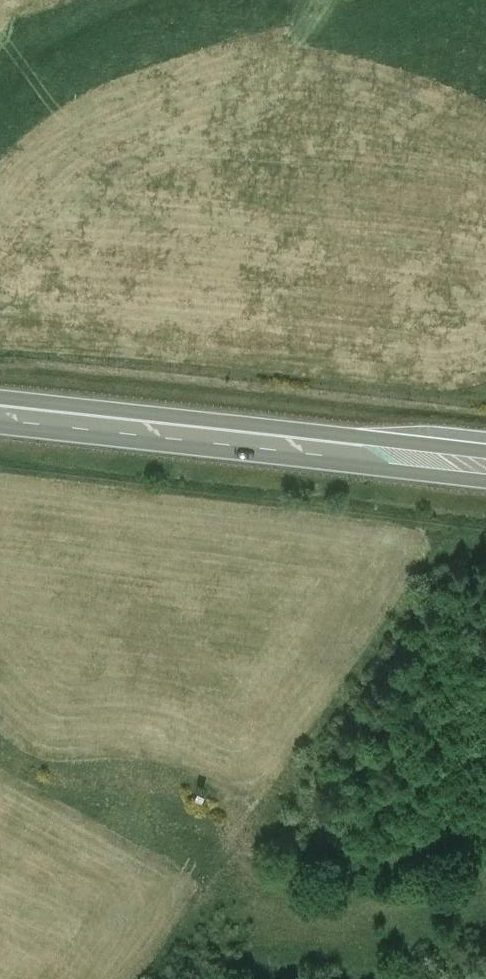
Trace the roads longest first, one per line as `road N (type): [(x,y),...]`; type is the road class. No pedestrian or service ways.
road 1 (trunk): [(485,455),(0,398)]
road 2 (trunk): [(0,423),(485,479)]

